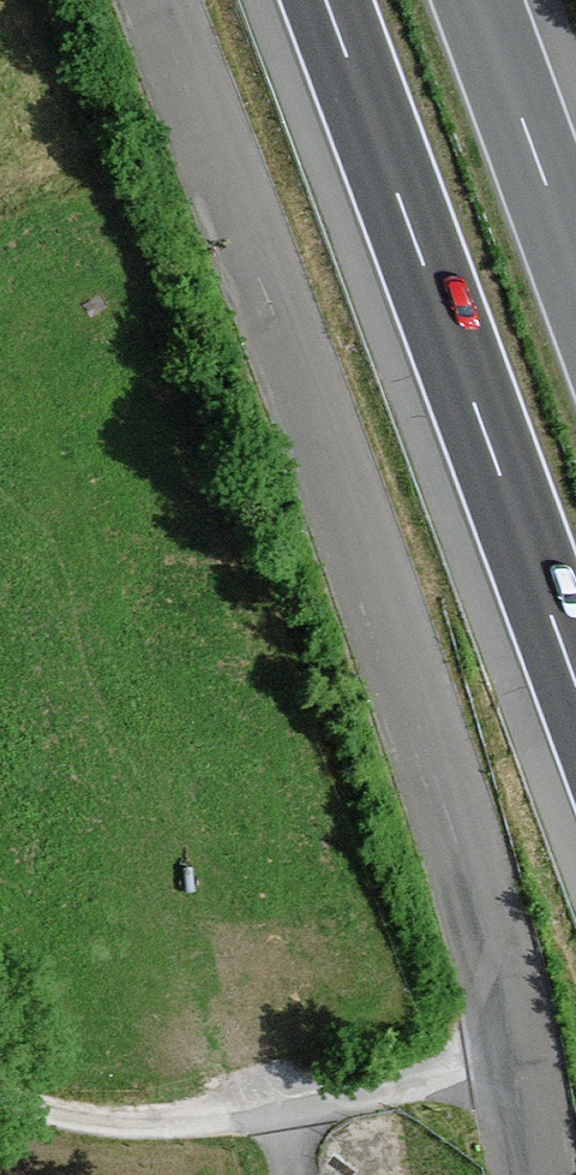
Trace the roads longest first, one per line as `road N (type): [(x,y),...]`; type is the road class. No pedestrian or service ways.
road 1 (residential): [(156,0),(303,389),(506,991),(537,1174)]
road 2 (motorway): [(321,0),(575,682)]
road 3 (track): [(0,1092),(41,1111),(127,1126),(402,1087),(517,1058)]
road 4 (motorway): [(575,268),(476,0)]

